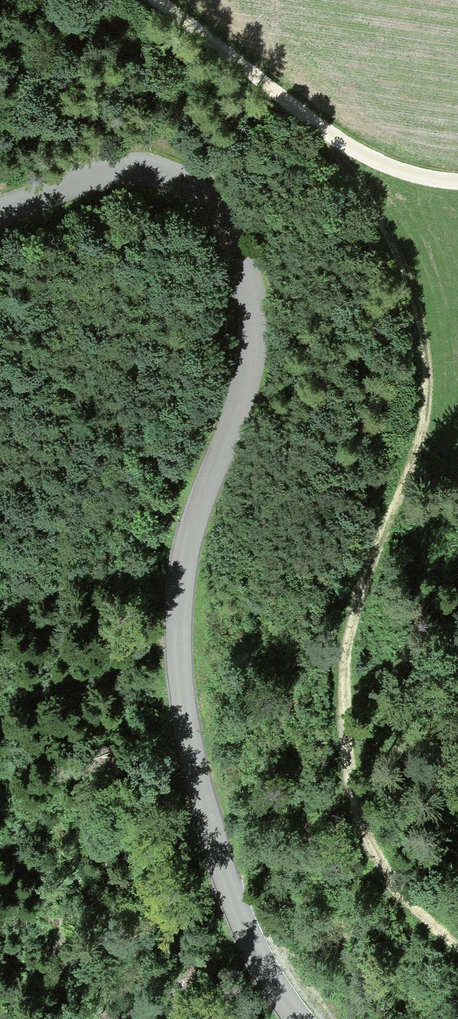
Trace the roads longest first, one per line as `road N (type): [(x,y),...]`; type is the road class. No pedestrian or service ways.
road 1 (tertiary): [(298,1018),(269,977),(226,879),(180,683),(187,550),(252,355),(245,279),(209,208),(162,173),(122,169),(0,213)]
road 2 (track): [(318,137),(390,248),(423,388),(349,620),(341,742),(358,827),(392,882),(457,951)]
road 3 (track): [(146,0),(269,88),(318,137),(387,170),(457,182)]

